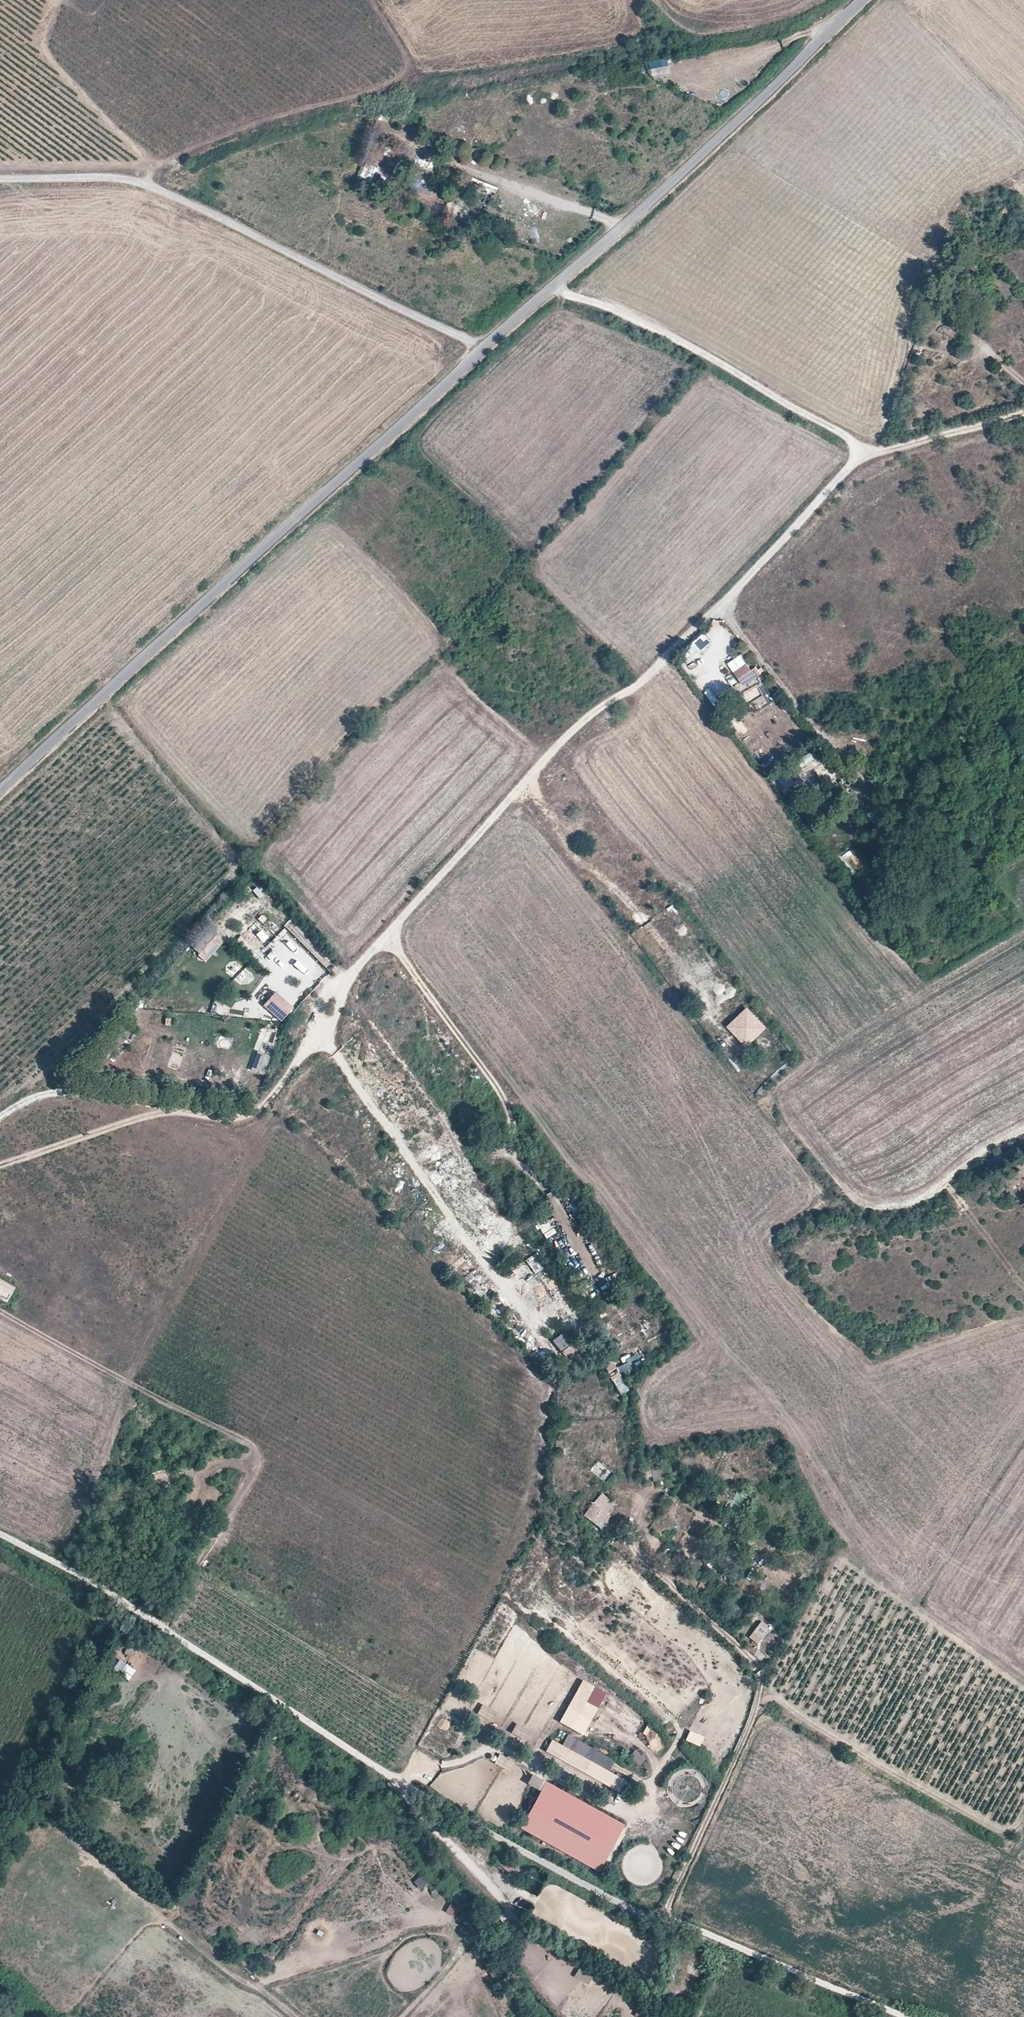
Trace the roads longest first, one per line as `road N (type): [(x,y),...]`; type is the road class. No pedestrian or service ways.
road 1 (track): [(1023,411),(853,462),(642,681),(530,774),(361,963),(320,1043),(263,1111),(204,1117),(75,1093),(33,1099),(0,1118)]
road 2 (unclassified): [(0,1533),(84,1576),(403,1784),(646,1915),(905,2016)]
road 3 (tertiary): [(391,434),(0,790)]
road 4 (unclassified): [(0,178),(144,183),(486,348)]
road 5 (tertiary): [(559,282),(860,0)]
road 6 (unclassified): [(559,282),(632,313),(874,452)]
road 7 (track): [(320,1043),(510,1293)]
road 8 (track): [(385,935),(492,1078),(508,1106),(514,1154),(522,1160)]
road 9 (tertiary): [(391,434),(486,348)]

